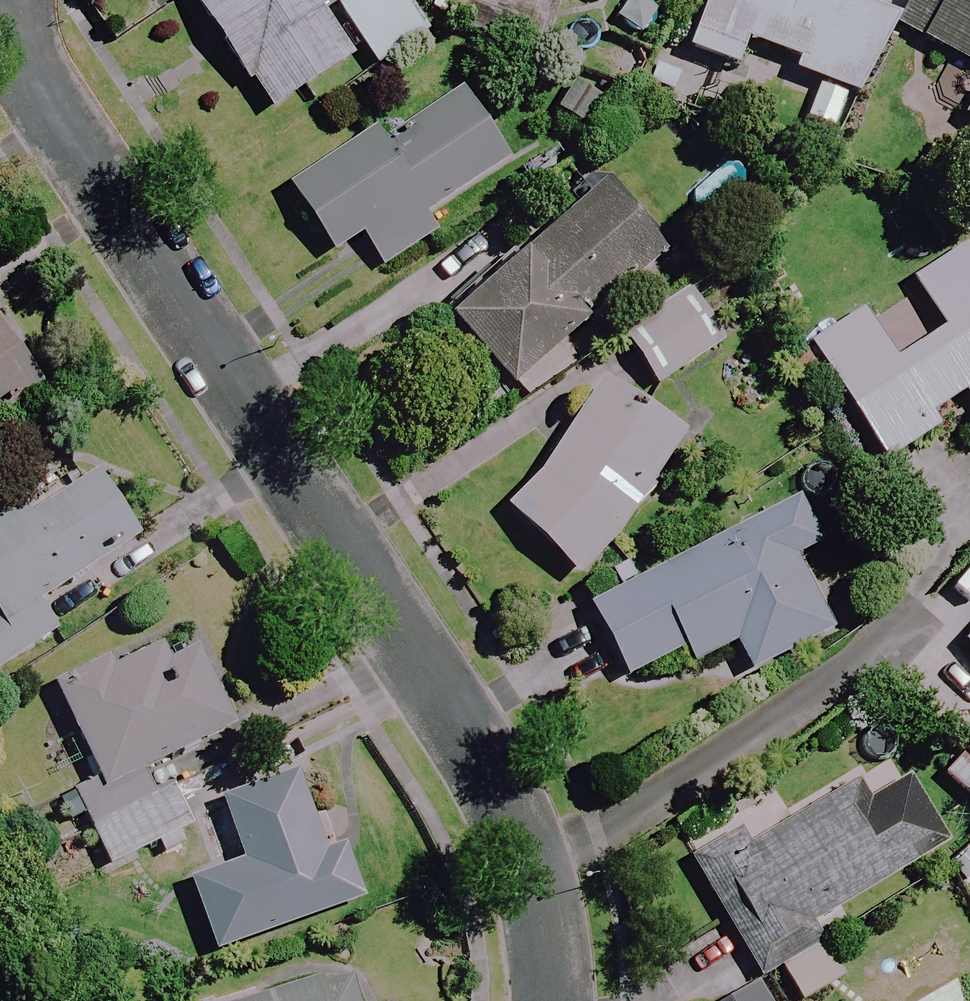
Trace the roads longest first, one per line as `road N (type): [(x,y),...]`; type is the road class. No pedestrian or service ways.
road 1 (residential): [(0,40),(486,752),(527,841),(545,917),(551,1000)]

